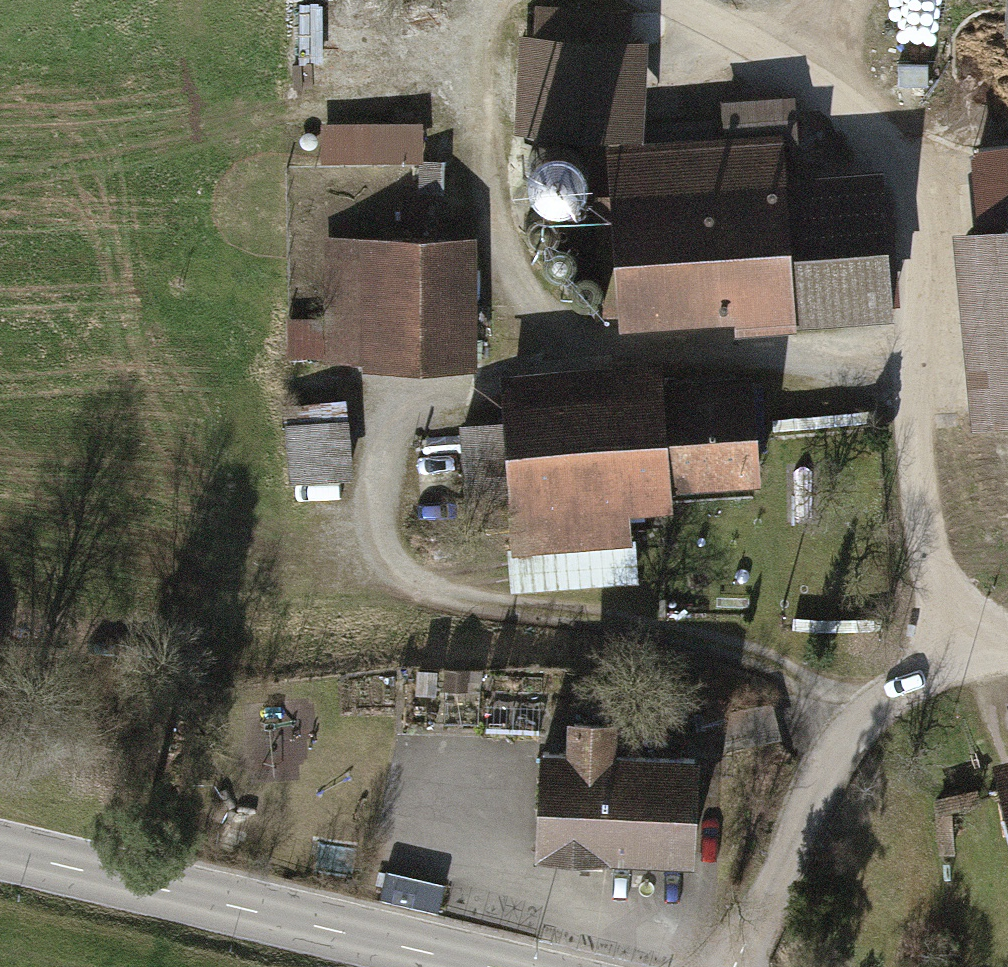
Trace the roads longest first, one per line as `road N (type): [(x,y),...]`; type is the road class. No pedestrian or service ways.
road 1 (track): [(961,663),(927,479),(916,214),(883,144),(832,93),(655,0)]
road 2 (track): [(867,720),(717,656),(439,597),(406,575),(388,543),(384,488),(402,435),(434,405),(483,396)]
road 3 (track): [(923,363),(563,335),(510,270),(484,181),(506,0)]
road 4 (tertiary): [(455,966),(0,858)]
road 5 (residential): [(1007,663),(961,663),(905,687),(867,720),(814,799),(745,966)]

